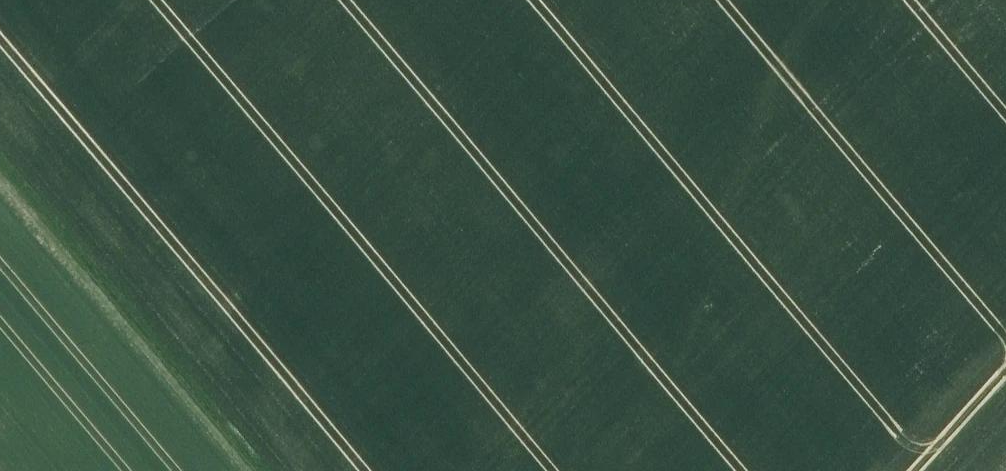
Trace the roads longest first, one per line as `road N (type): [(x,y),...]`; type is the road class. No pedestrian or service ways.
road 1 (track): [(0,170),(258,470)]

